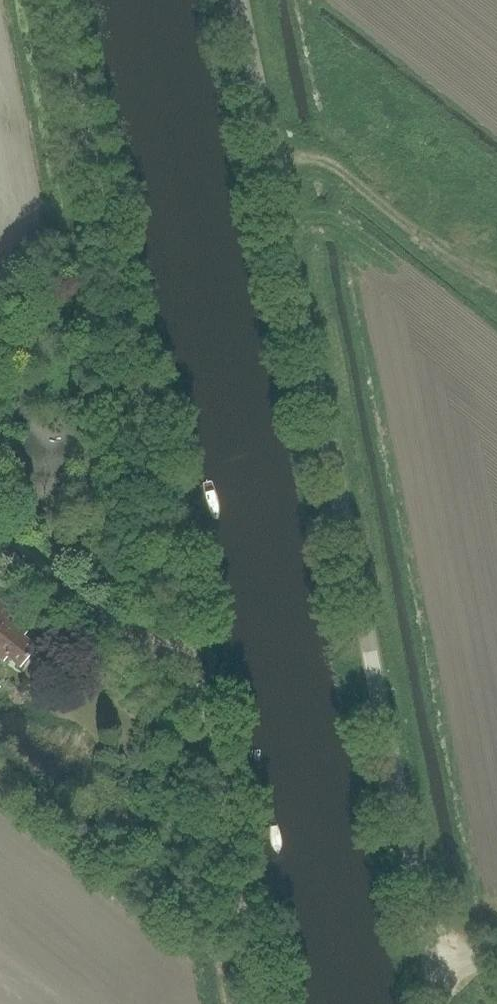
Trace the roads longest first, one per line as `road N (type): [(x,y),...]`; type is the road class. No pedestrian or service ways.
road 1 (unclassified): [(437,1003),(234,0)]
road 2 (track): [(67,0),(260,1003)]
road 3 (unclassified): [(197,657),(128,630),(0,526)]

